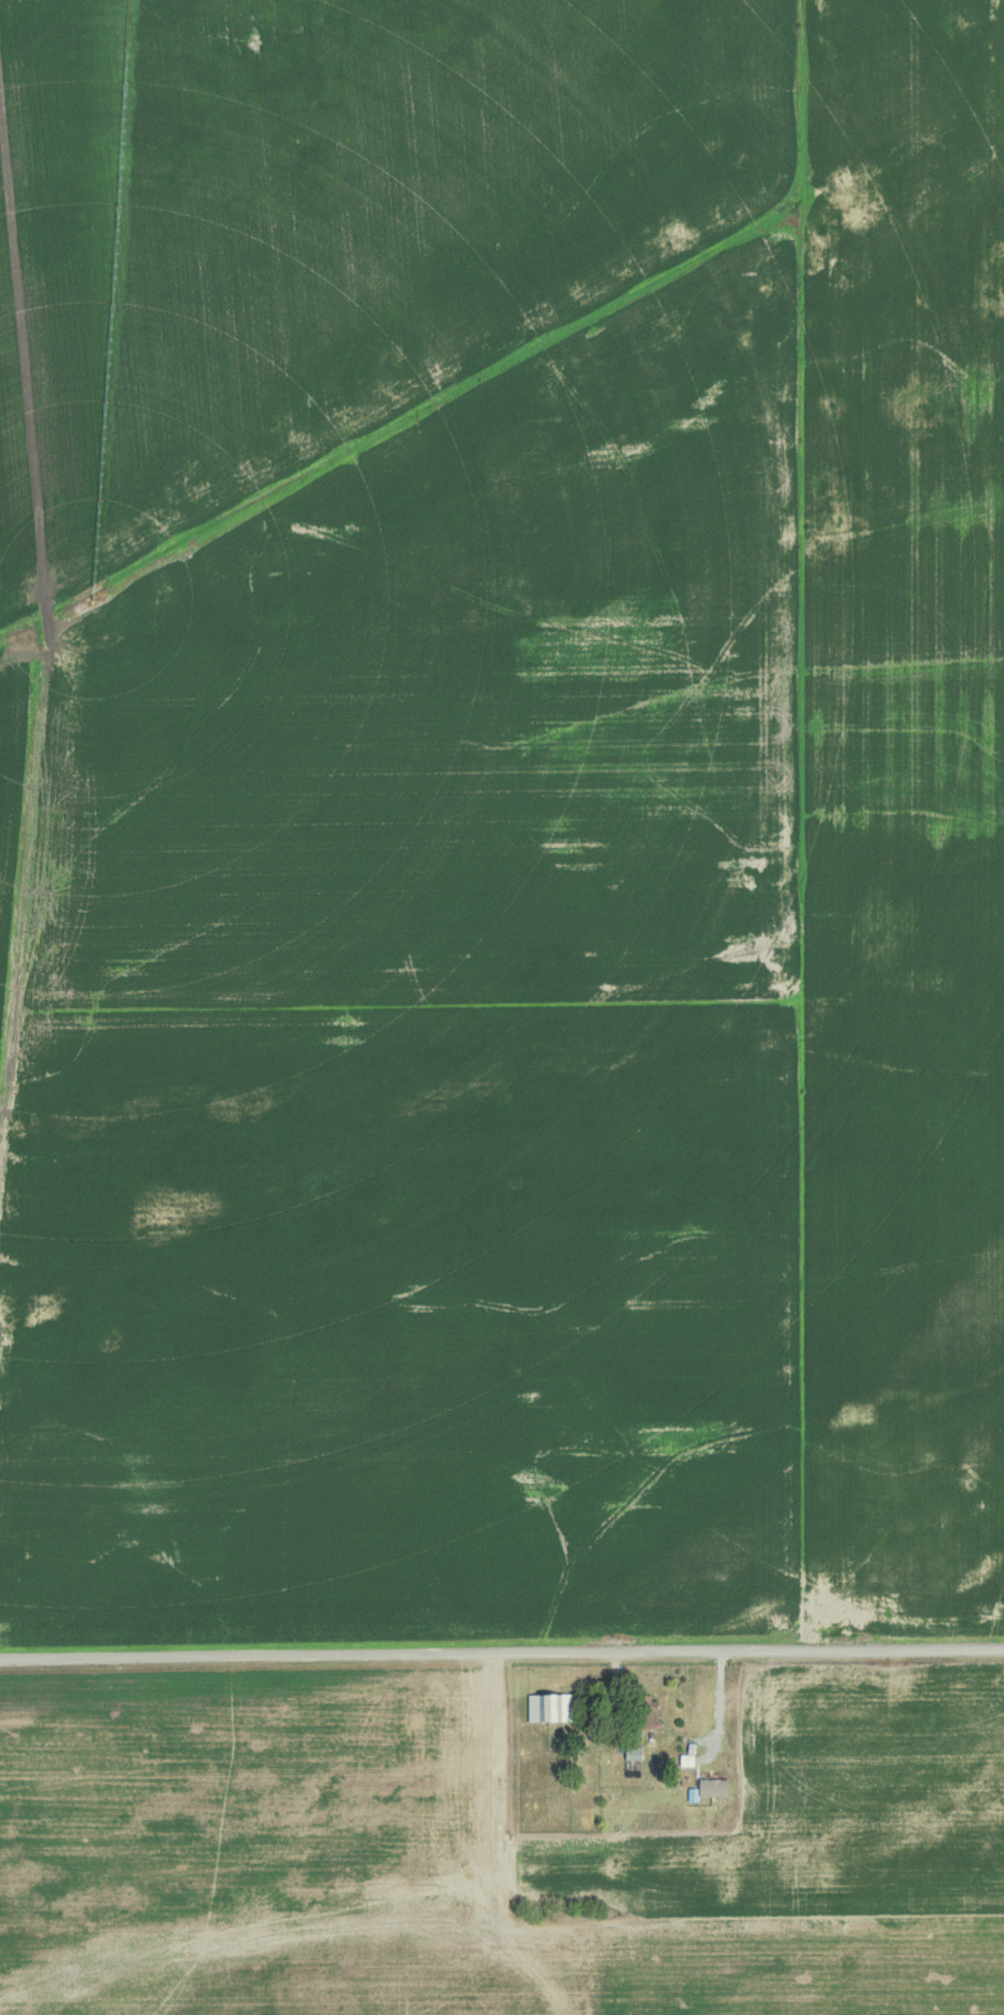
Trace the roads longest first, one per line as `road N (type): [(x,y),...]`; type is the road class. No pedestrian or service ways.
road 1 (tertiary): [(0,1656),(1003,1645)]

